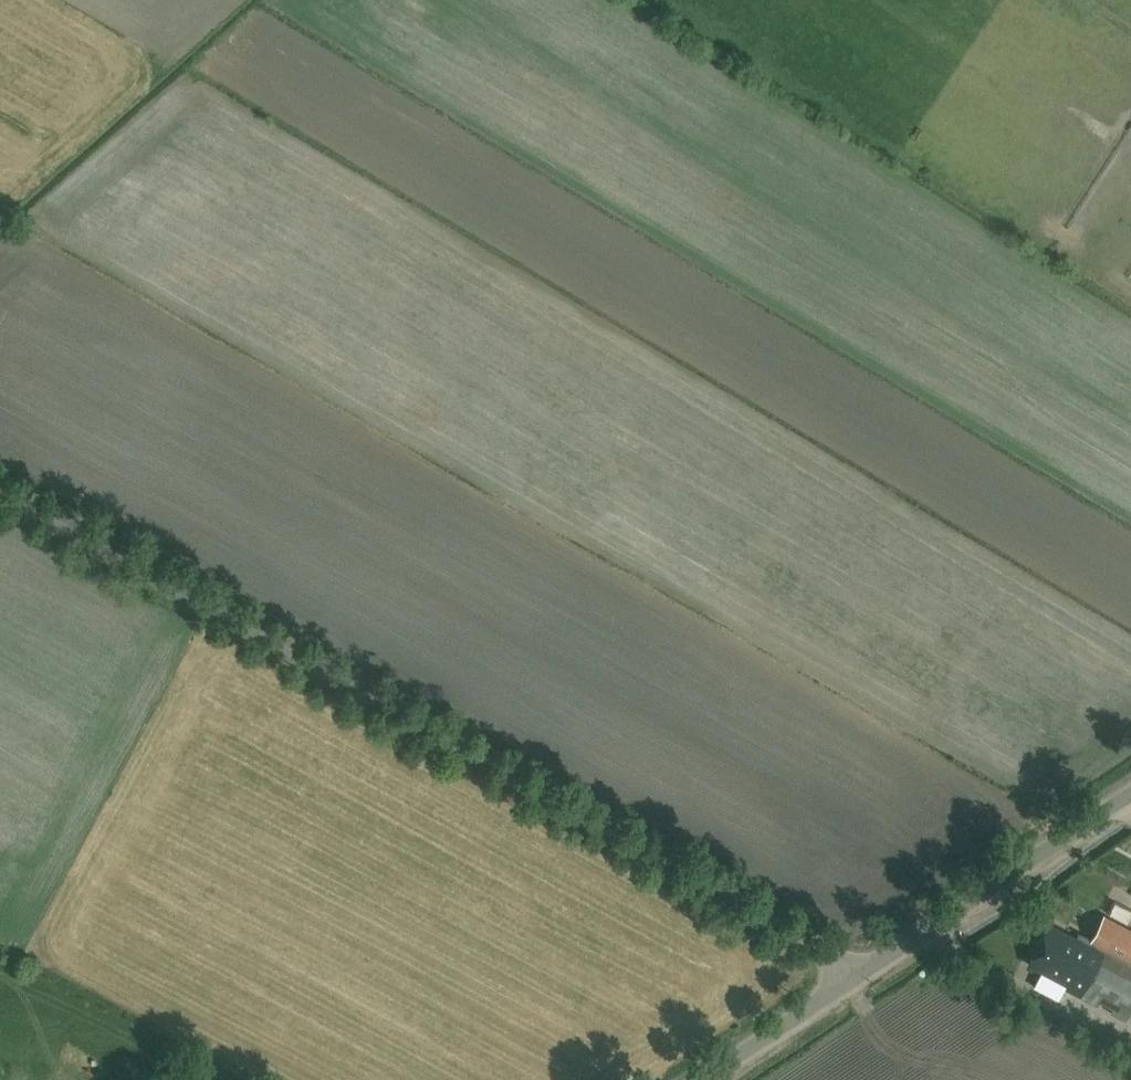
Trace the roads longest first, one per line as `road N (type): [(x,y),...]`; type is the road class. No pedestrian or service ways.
road 1 (unclassified): [(851,977),(820,943),(0,487)]
road 2 (unclassified): [(851,977),(1130,793)]
road 3 (unclassified): [(702,1079),(851,977)]

